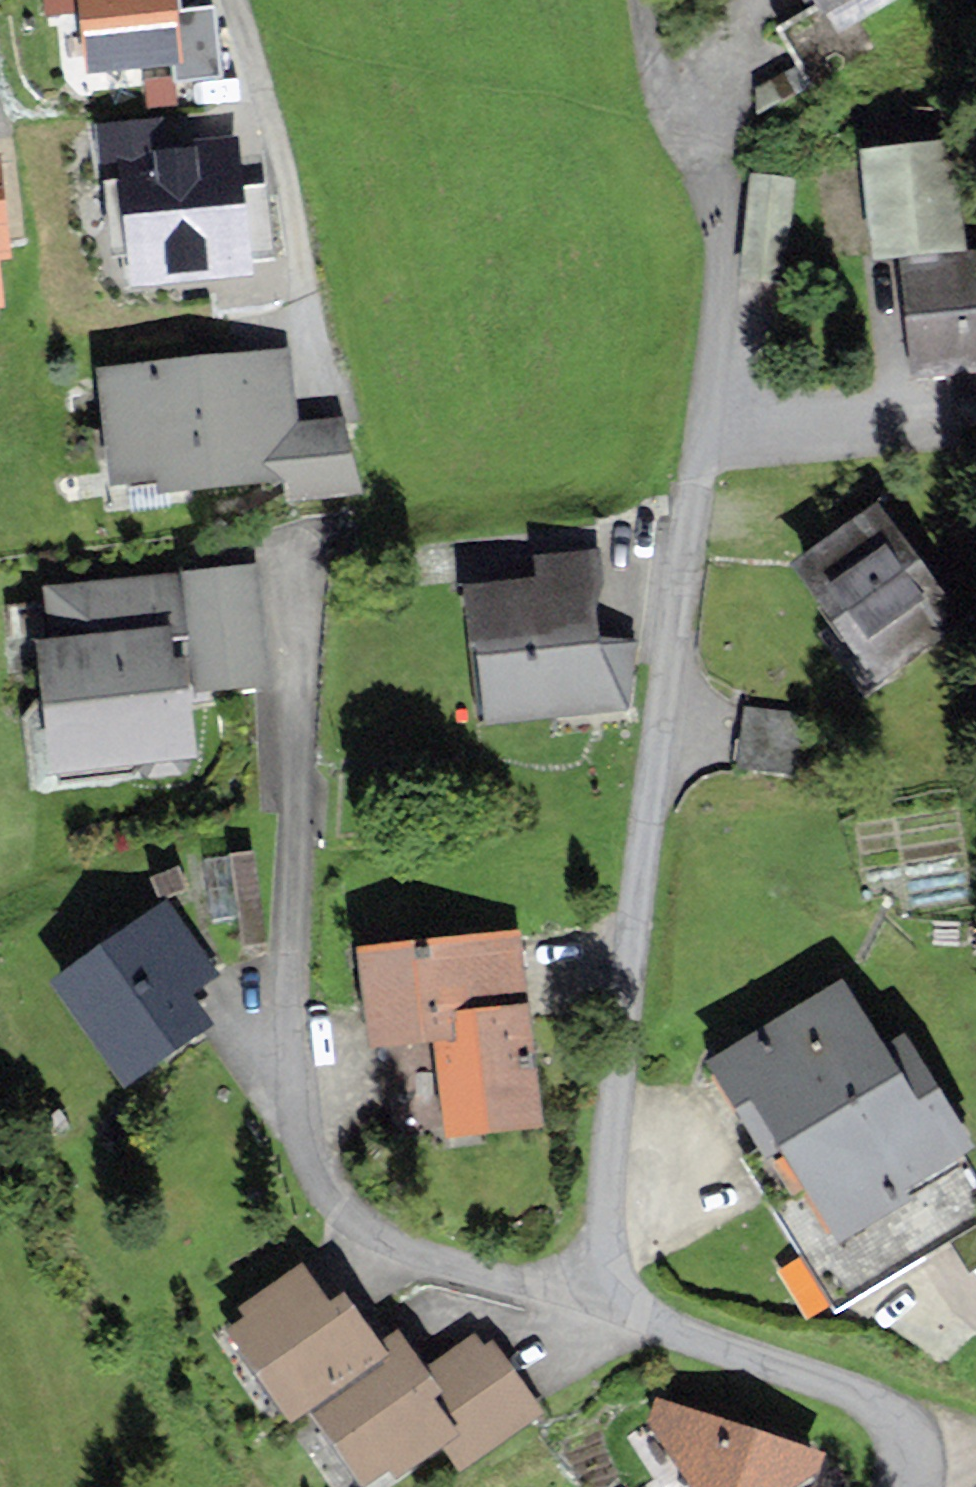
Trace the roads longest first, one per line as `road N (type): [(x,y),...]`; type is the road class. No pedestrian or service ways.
road 1 (residential): [(603,1310),(598,1233),(658,724),(709,446),(730,224),(723,61),(672,37),(655,0)]
road 2 (residential): [(603,1310),(530,1282),(356,1244),(290,1124),(282,975),(306,574)]
road 3 (residential): [(909,1486),(929,1457),(916,1408),(813,1368),(603,1310)]

